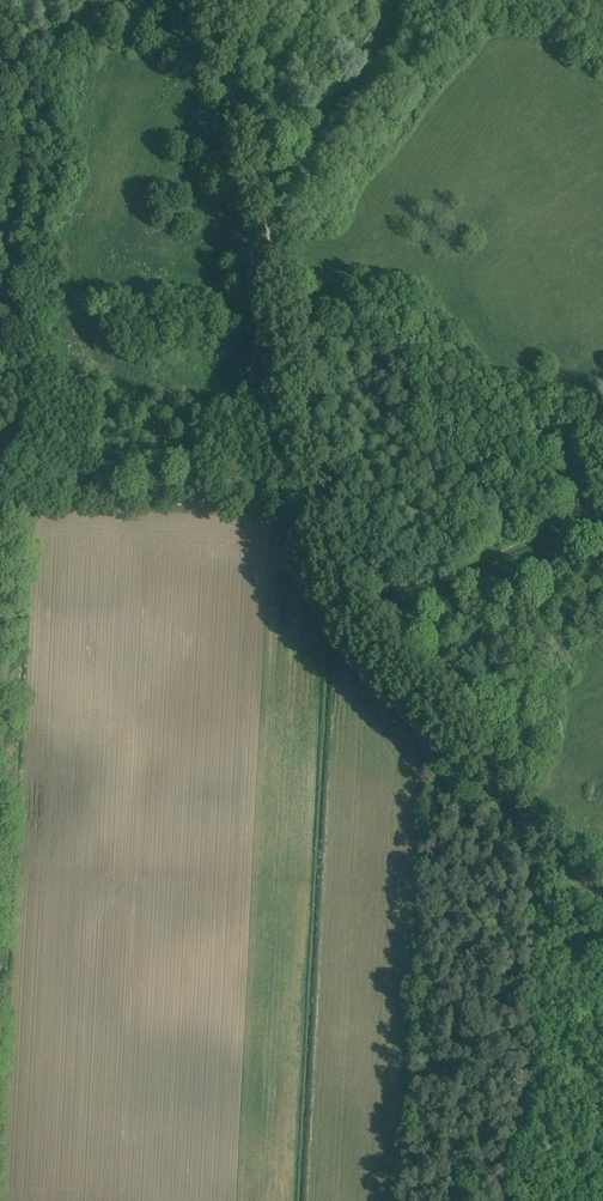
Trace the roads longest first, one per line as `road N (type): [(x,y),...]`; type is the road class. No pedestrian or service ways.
road 1 (track): [(602,901),(330,604),(235,131),(200,0)]
road 2 (track): [(0,868),(22,492)]
road 3 (track): [(602,524),(458,563),(309,503)]
road 4 (track): [(22,492),(309,503)]

